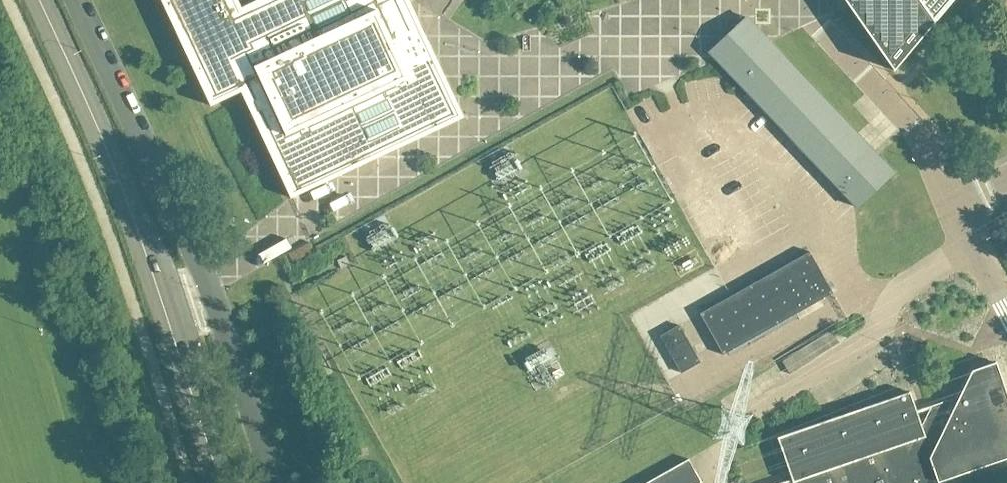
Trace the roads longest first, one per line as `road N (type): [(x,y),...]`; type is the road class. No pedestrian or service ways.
road 1 (unclassified): [(80,0),(211,289),(273,482)]
road 2 (secondary): [(221,482),(148,257),(40,0)]

